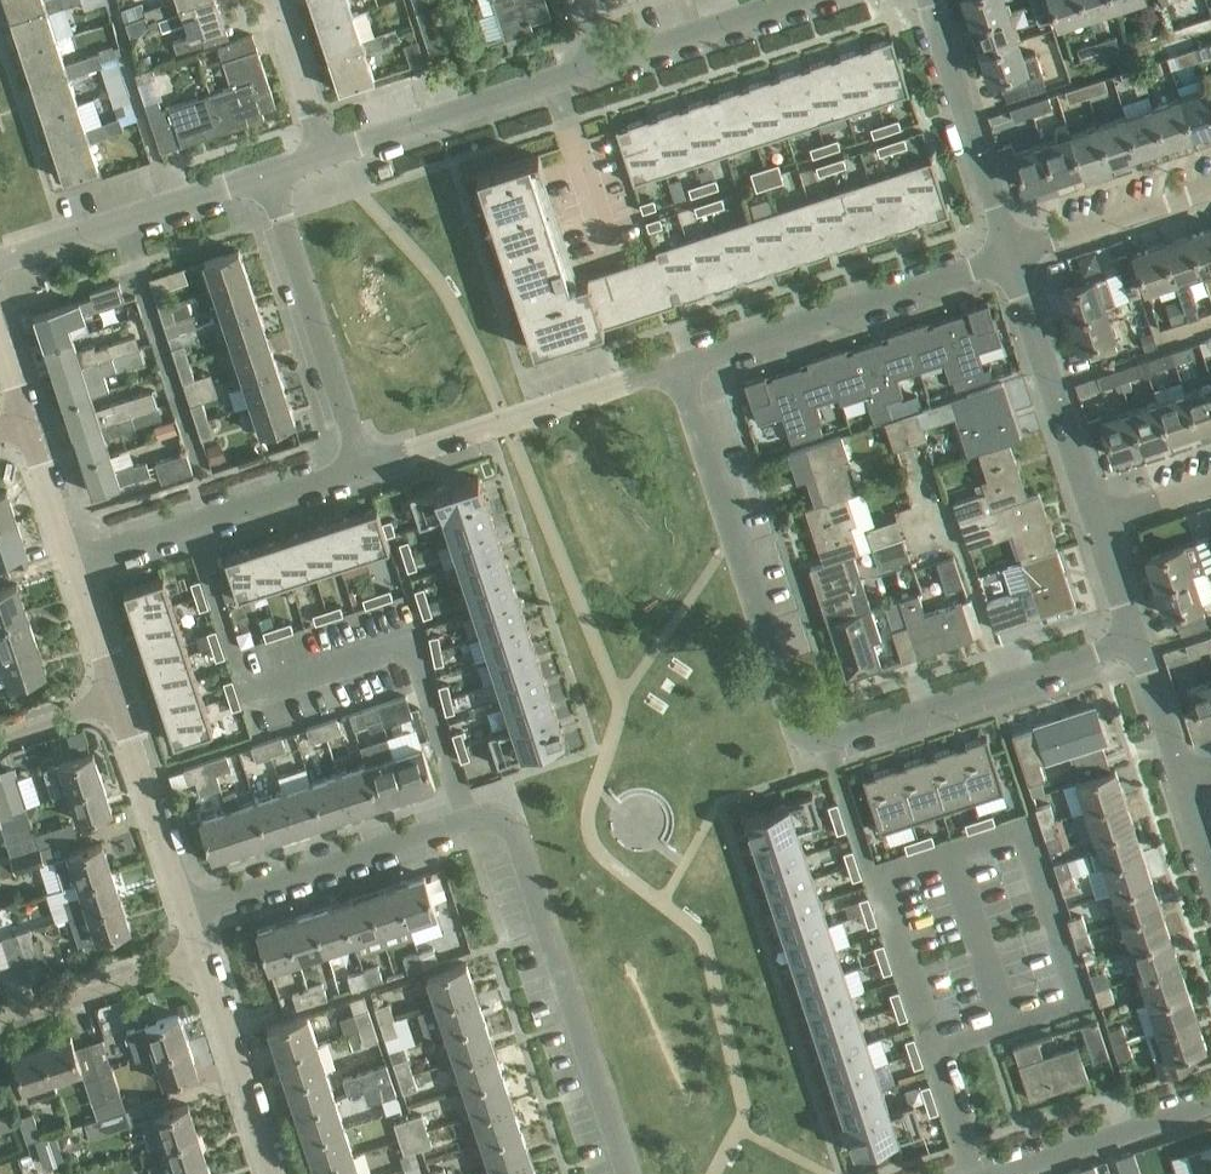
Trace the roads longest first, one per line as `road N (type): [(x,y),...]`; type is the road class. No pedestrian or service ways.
road 1 (residential): [(628,1173),(516,839),(495,820),(186,912)]
road 2 (residential): [(788,706),(803,732),(825,742),(865,734),(1137,641)]
road 3 (residential): [(788,706),(680,363)]
road 4 (residential): [(680,363),(1016,254)]
road 5 (residential): [(364,467),(680,363)]
road 6 (residential): [(73,563),(364,467)]
road 7 (residential): [(273,178),(364,467)]
road 8 (residential): [(326,160),(609,67)]
road 9 (residential): [(0,269),(273,178)]
road 10 (residential): [(1098,523),(1016,254)]
road 11 (residential): [(1016,254),(928,0)]
road 12 (residential): [(199,957),(271,1173)]
road 13 (residential): [(117,699),(186,912)]
road 14 (residential): [(609,67),(818,0)]
road 15 (residential): [(1210,1110),(1000,1173)]
road 16 (residential): [(0,1023),(199,957)]
road 17 (residential): [(1016,254),(1210,190)]
road 18 (residential): [(277,0),(326,160)]
road 19 (residential): [(1182,785),(1137,641)]
road 20 (residential): [(28,423),(73,563)]
road 21 (residential): [(73,563),(117,699)]
road 22 (residential): [(1137,641),(1098,523)]
road 23 (residential): [(117,699),(0,737)]

